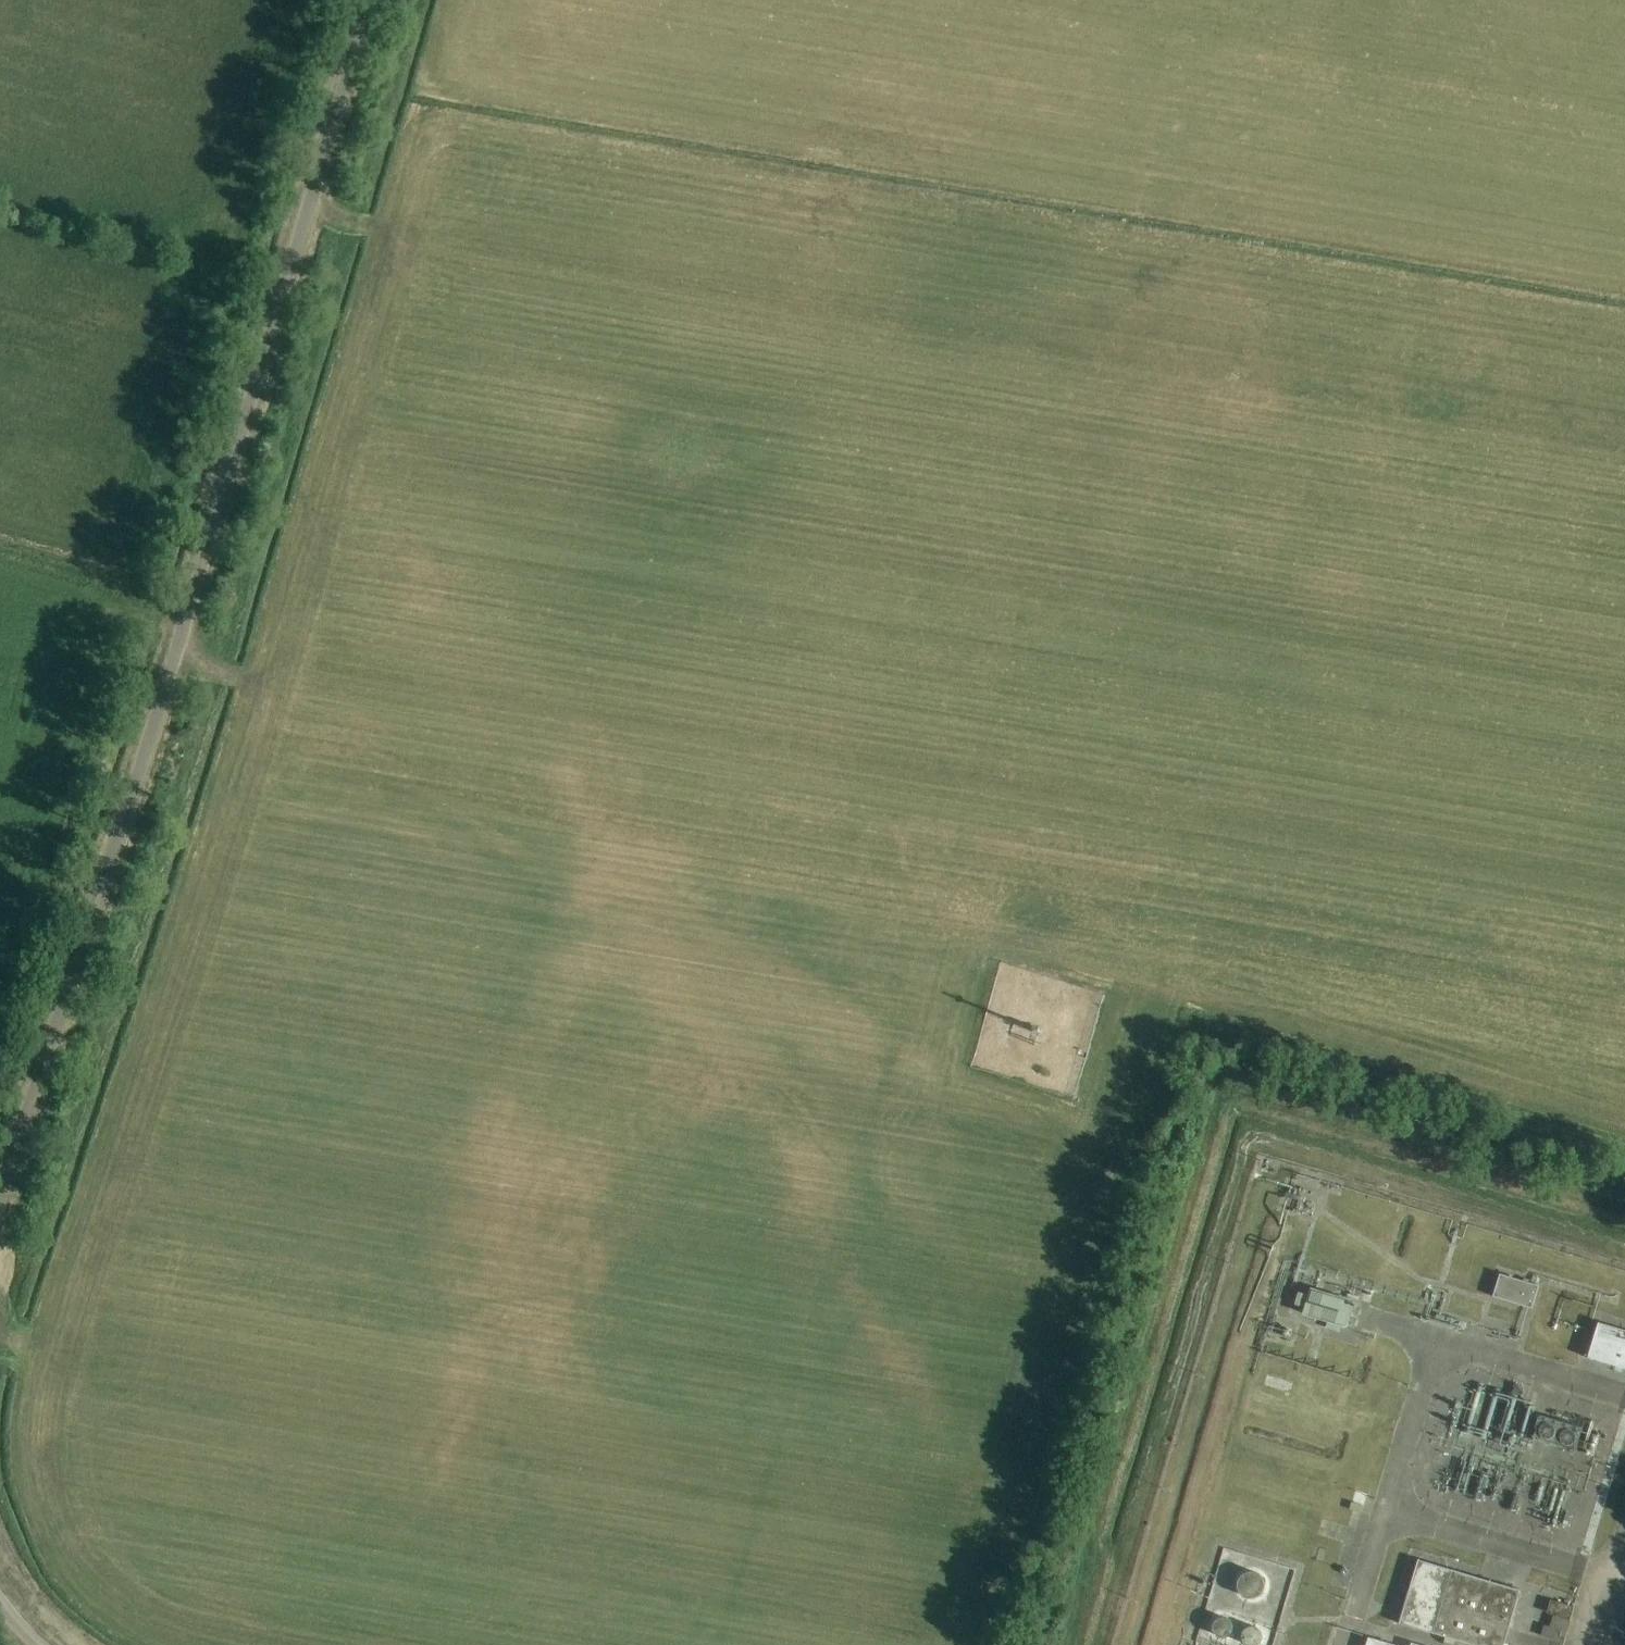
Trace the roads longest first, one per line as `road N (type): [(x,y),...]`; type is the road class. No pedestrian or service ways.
road 1 (unclassified): [(371,0),(139,782),(0,1204)]

